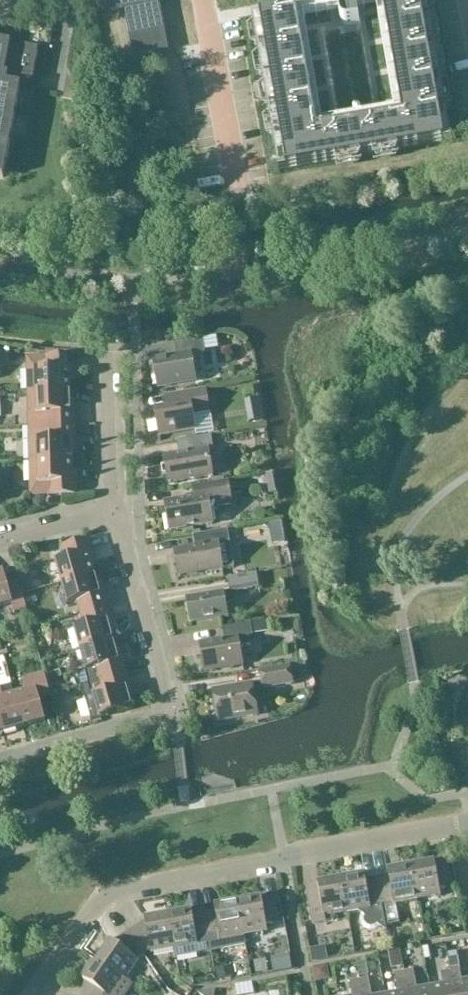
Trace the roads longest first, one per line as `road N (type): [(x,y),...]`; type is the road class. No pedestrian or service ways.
road 1 (residential): [(46,994),(111,904),(467,829)]
road 2 (residential): [(0,766),(173,718),(112,510)]
road 3 (residential): [(112,510),(109,356)]

